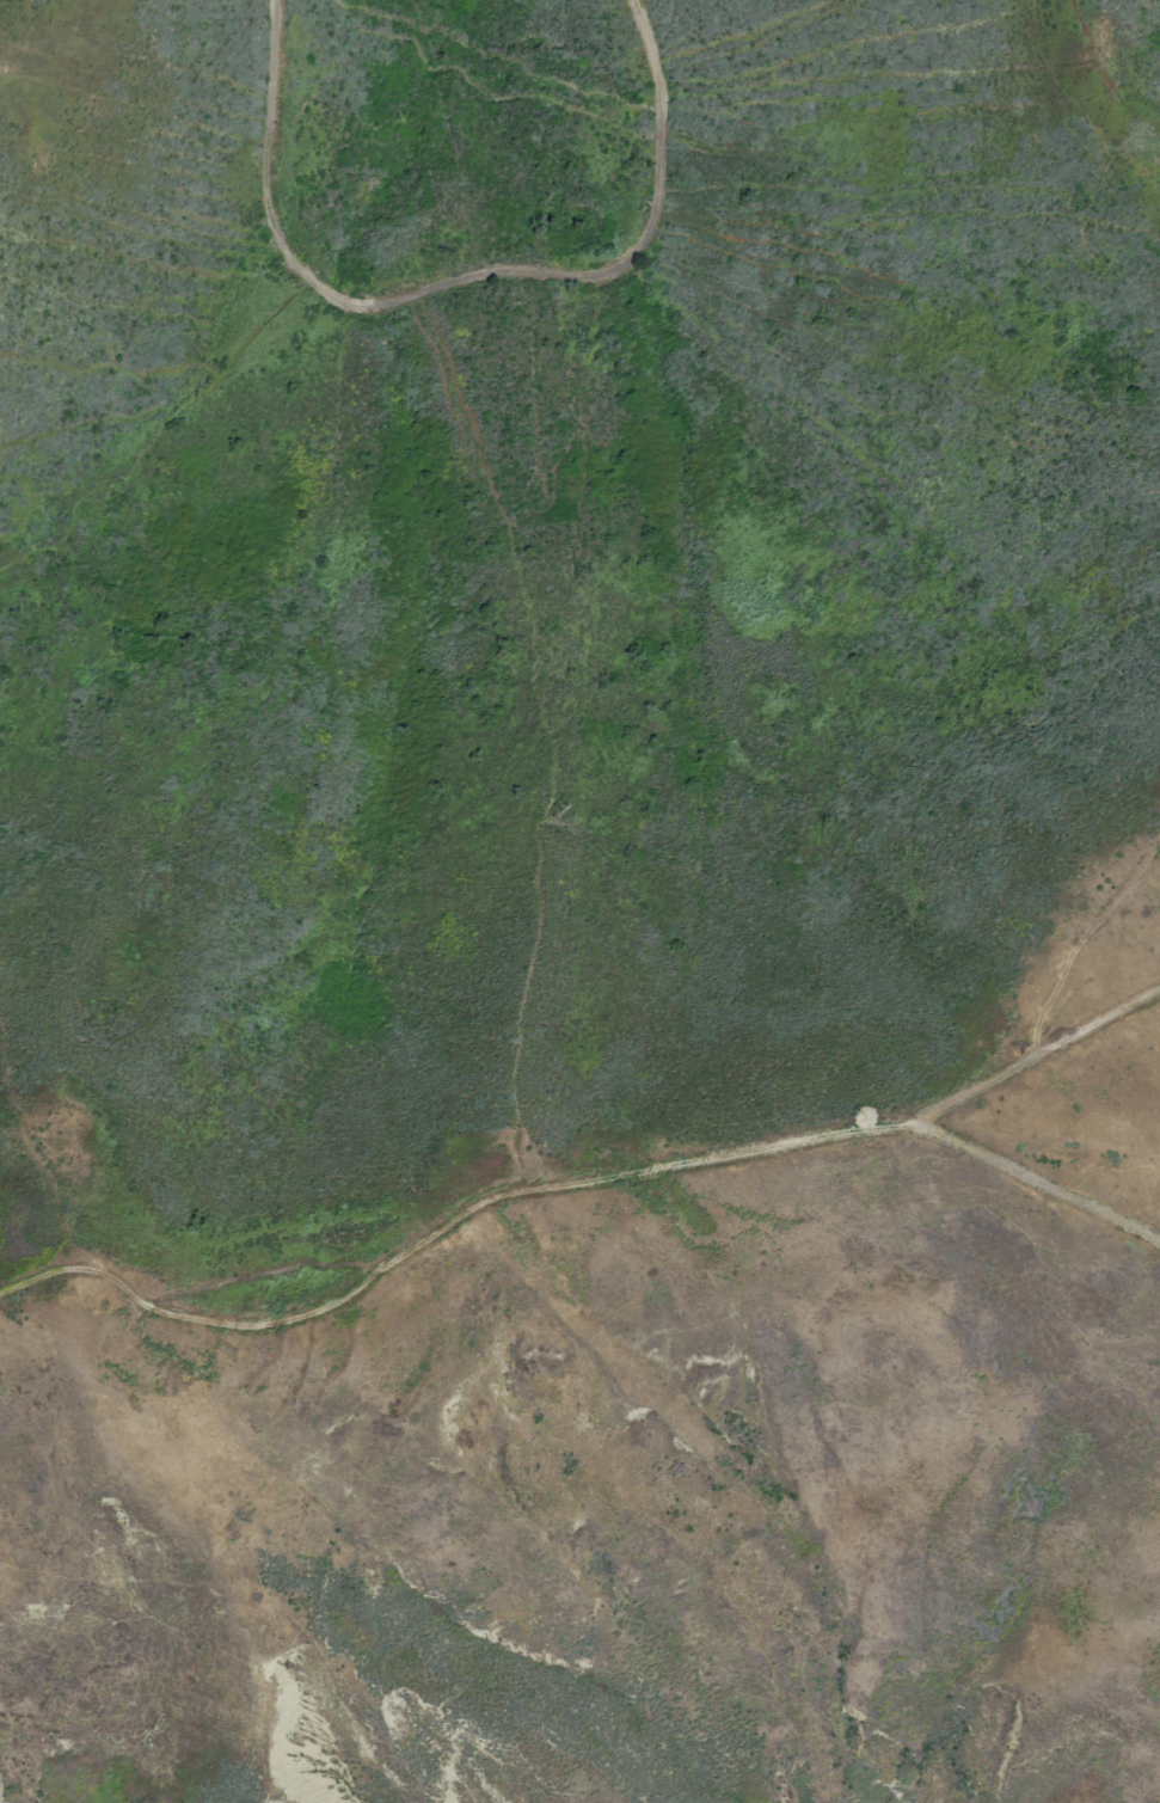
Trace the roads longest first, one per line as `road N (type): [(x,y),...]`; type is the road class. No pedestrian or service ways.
road 1 (residential): [(0,1305),(57,1283),(97,1281),(196,1332),(233,1337),(284,1329),(389,1281),(485,1215),(830,1143),(925,1133),(1159,1005)]

